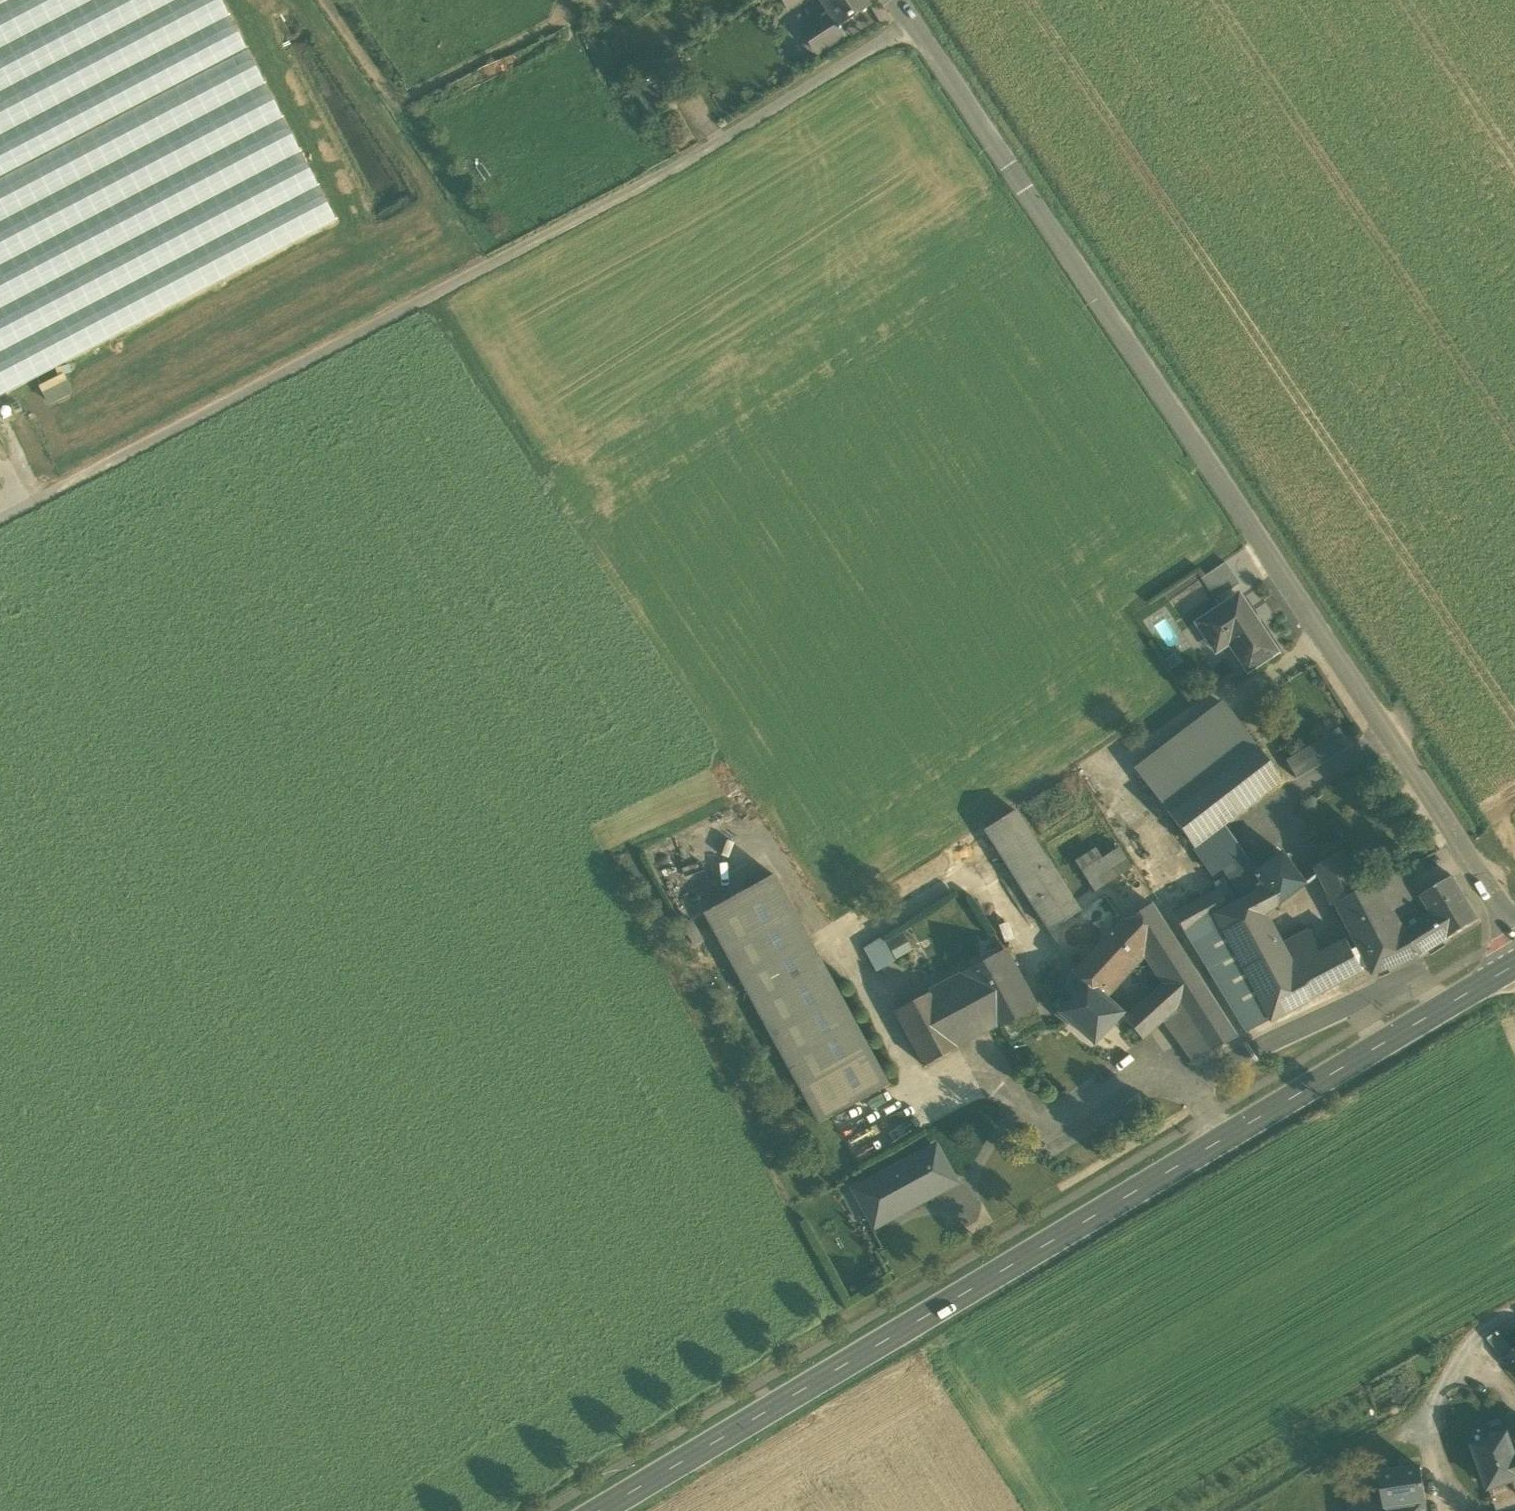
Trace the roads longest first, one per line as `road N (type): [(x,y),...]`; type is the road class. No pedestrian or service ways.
road 1 (residential): [(893,0),(1514,929)]
road 2 (tertiary): [(598,1510),(1514,966)]
road 3 (track): [(912,29),(645,185),(0,520)]
road 4 (unclassified): [(1514,1310),(1476,1333),(1408,1417)]

